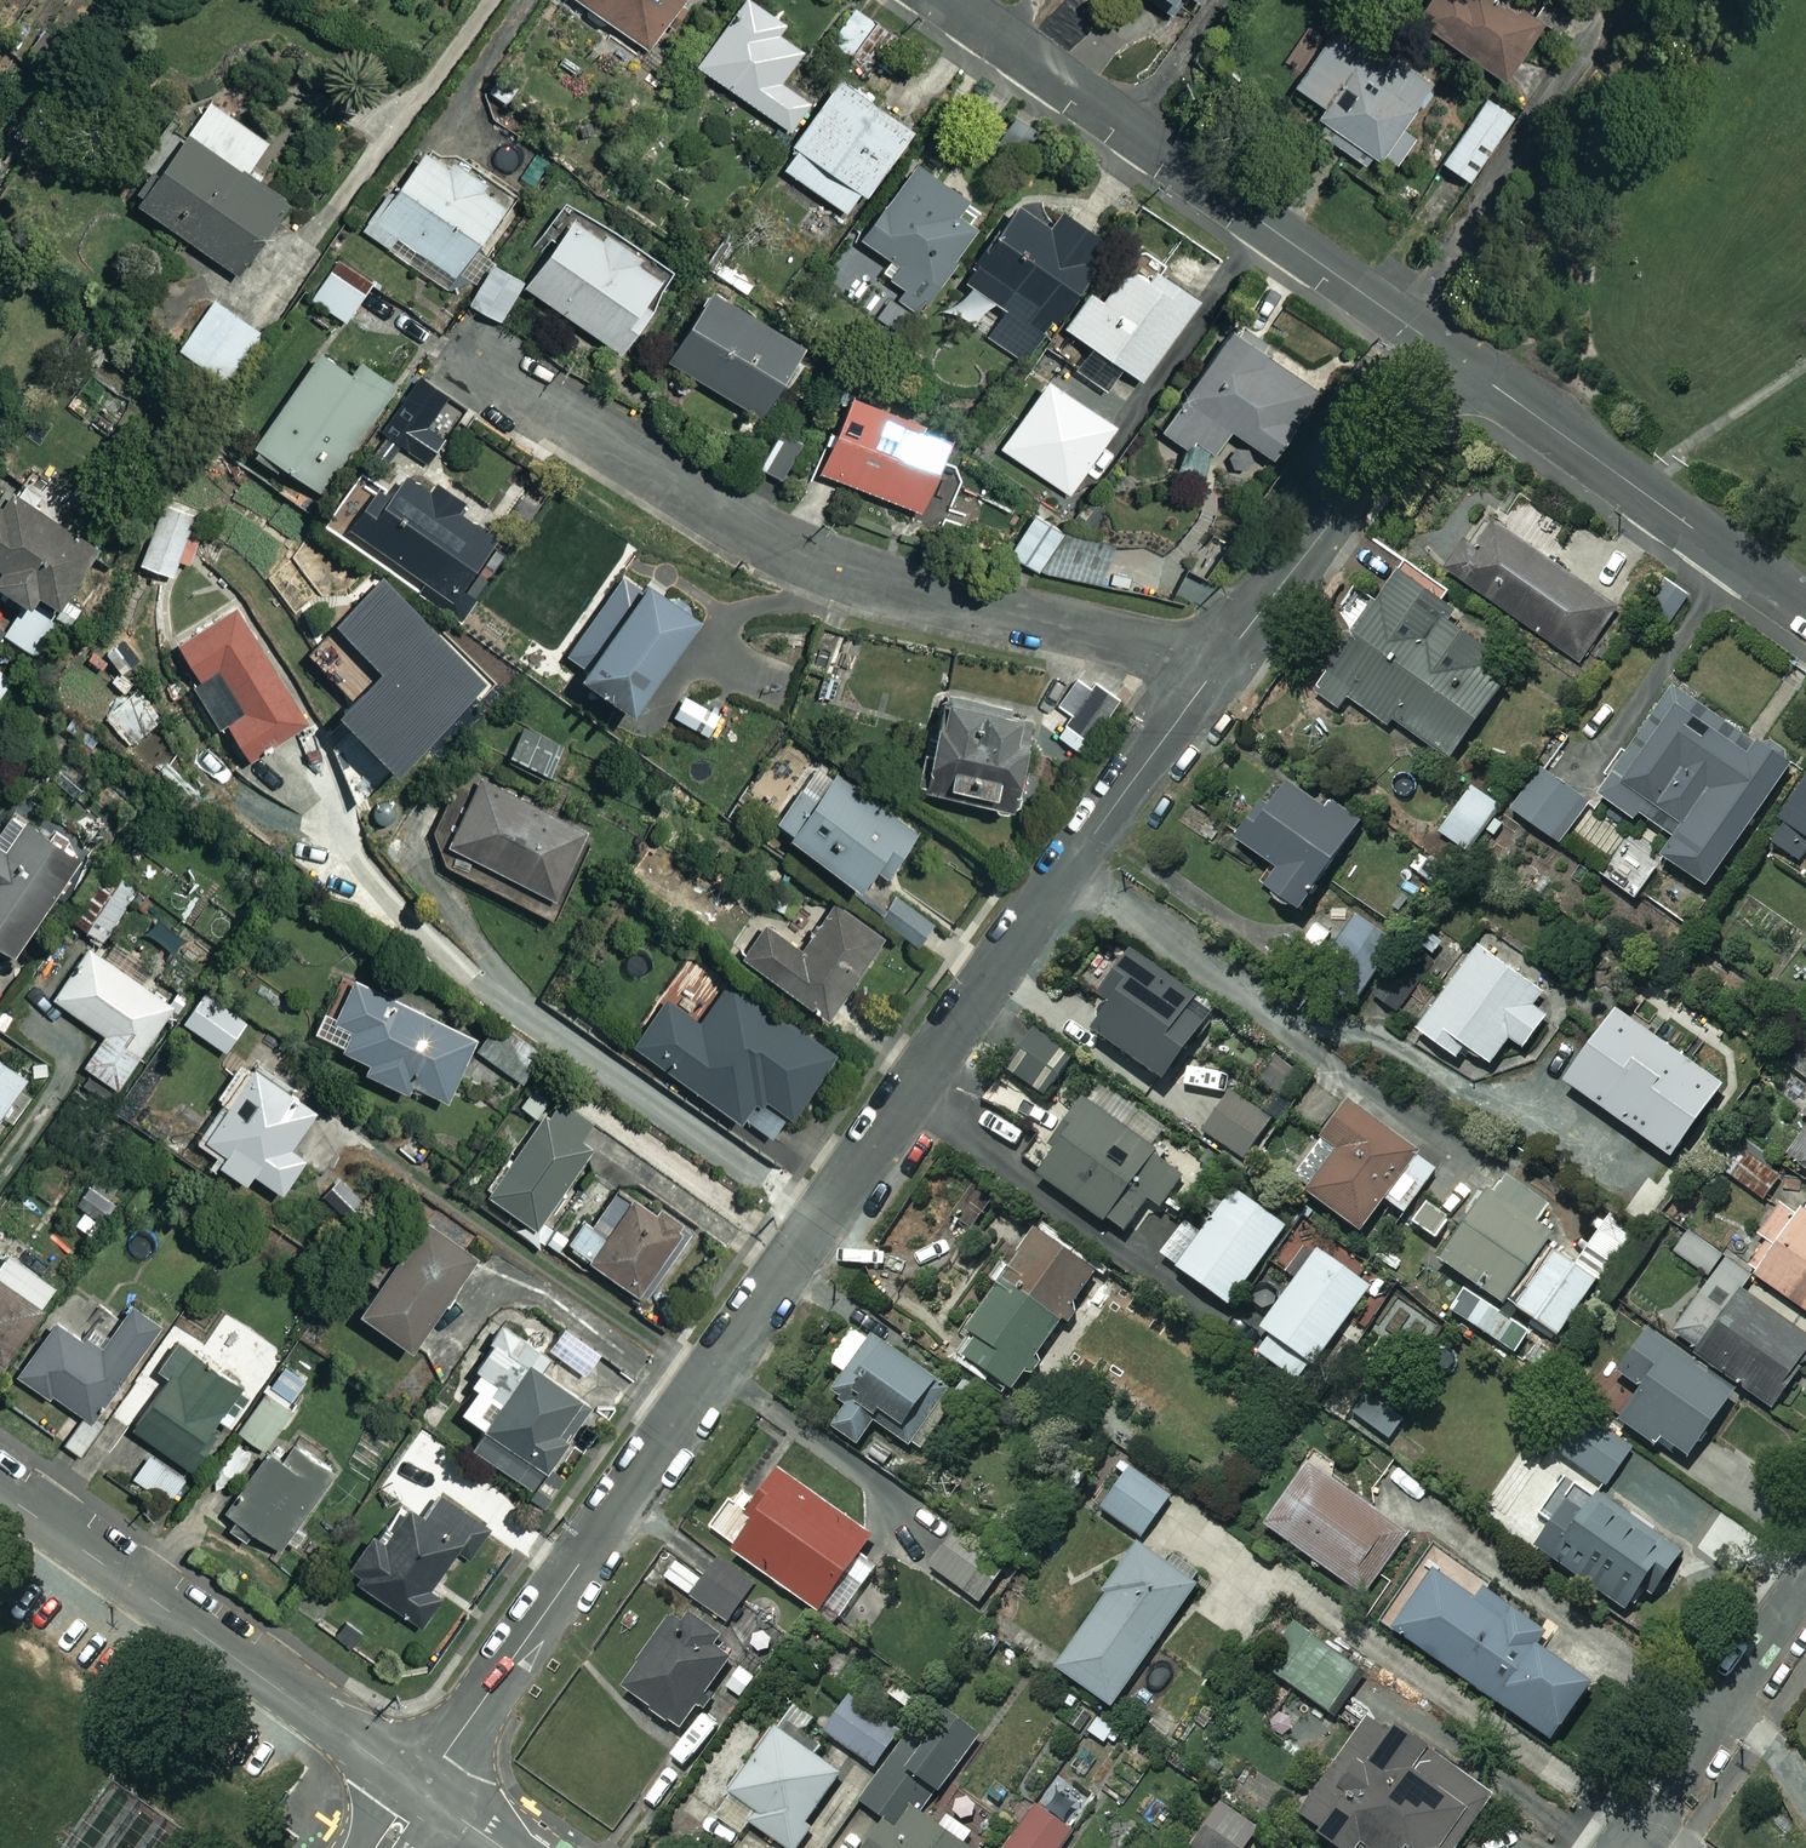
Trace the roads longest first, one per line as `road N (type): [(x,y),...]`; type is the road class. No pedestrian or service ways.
road 1 (residential): [(421,1790),(1221,662)]
road 2 (residential): [(464,357),(804,551),(885,580),(1221,662)]
road 3 (residential): [(950,0),(1399,319)]
road 4 (residential): [(0,1491),(421,1790)]
road 5 (residential): [(1457,360),(1805,602)]
road 6 (residential): [(1399,319),(1614,0)]
road 7 (residential): [(1221,662),(1457,360)]
road 8 (residential): [(1621,1847),(1805,1590)]

